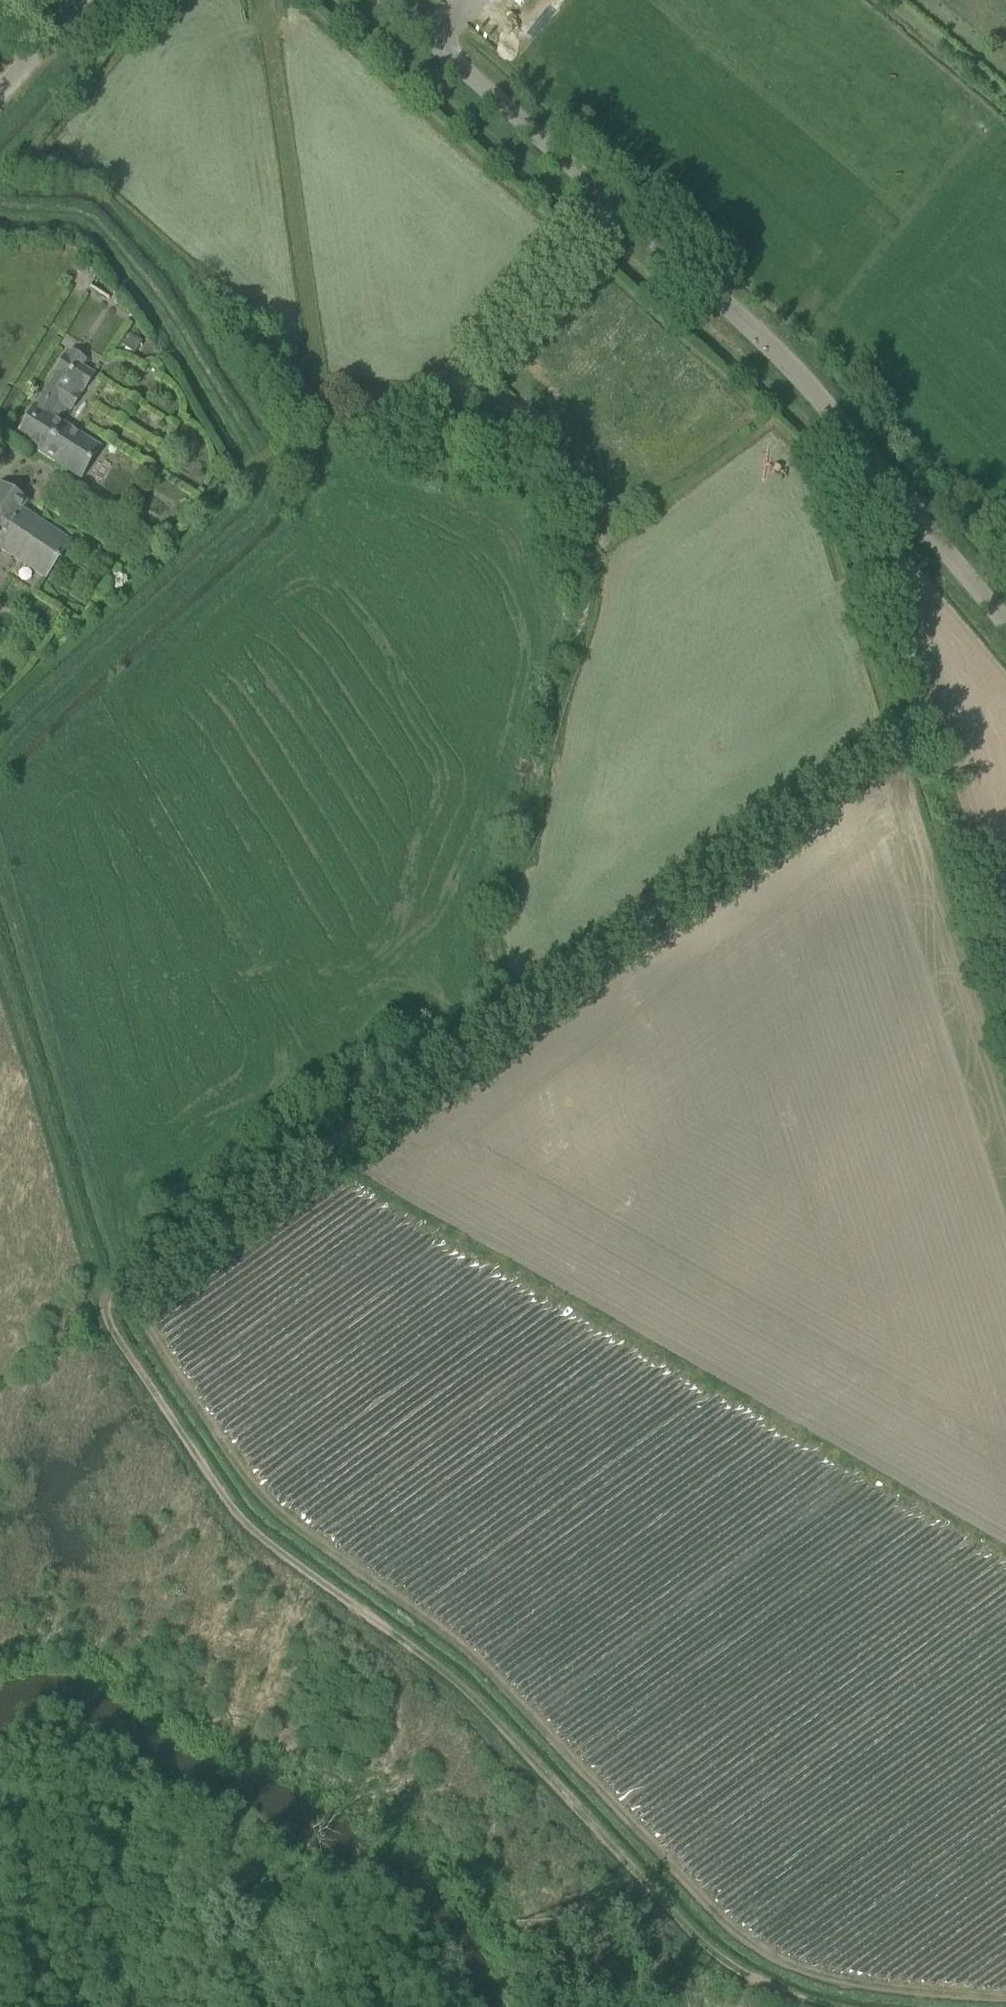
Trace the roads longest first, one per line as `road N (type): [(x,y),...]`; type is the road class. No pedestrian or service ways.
road 1 (track): [(813,2006),(722,1963),(465,1691),(237,1514),(107,1326),(100,1301),(920,723),(859,516),(893,485)]
road 2 (unclassified): [(1005,619),(821,398),(697,267),(391,0)]
road 3 (track): [(0,206),(74,209),(93,218),(153,286),(265,462),(271,493),(266,507),(0,758)]
road 4 (track): [(0,972),(100,1301)]

